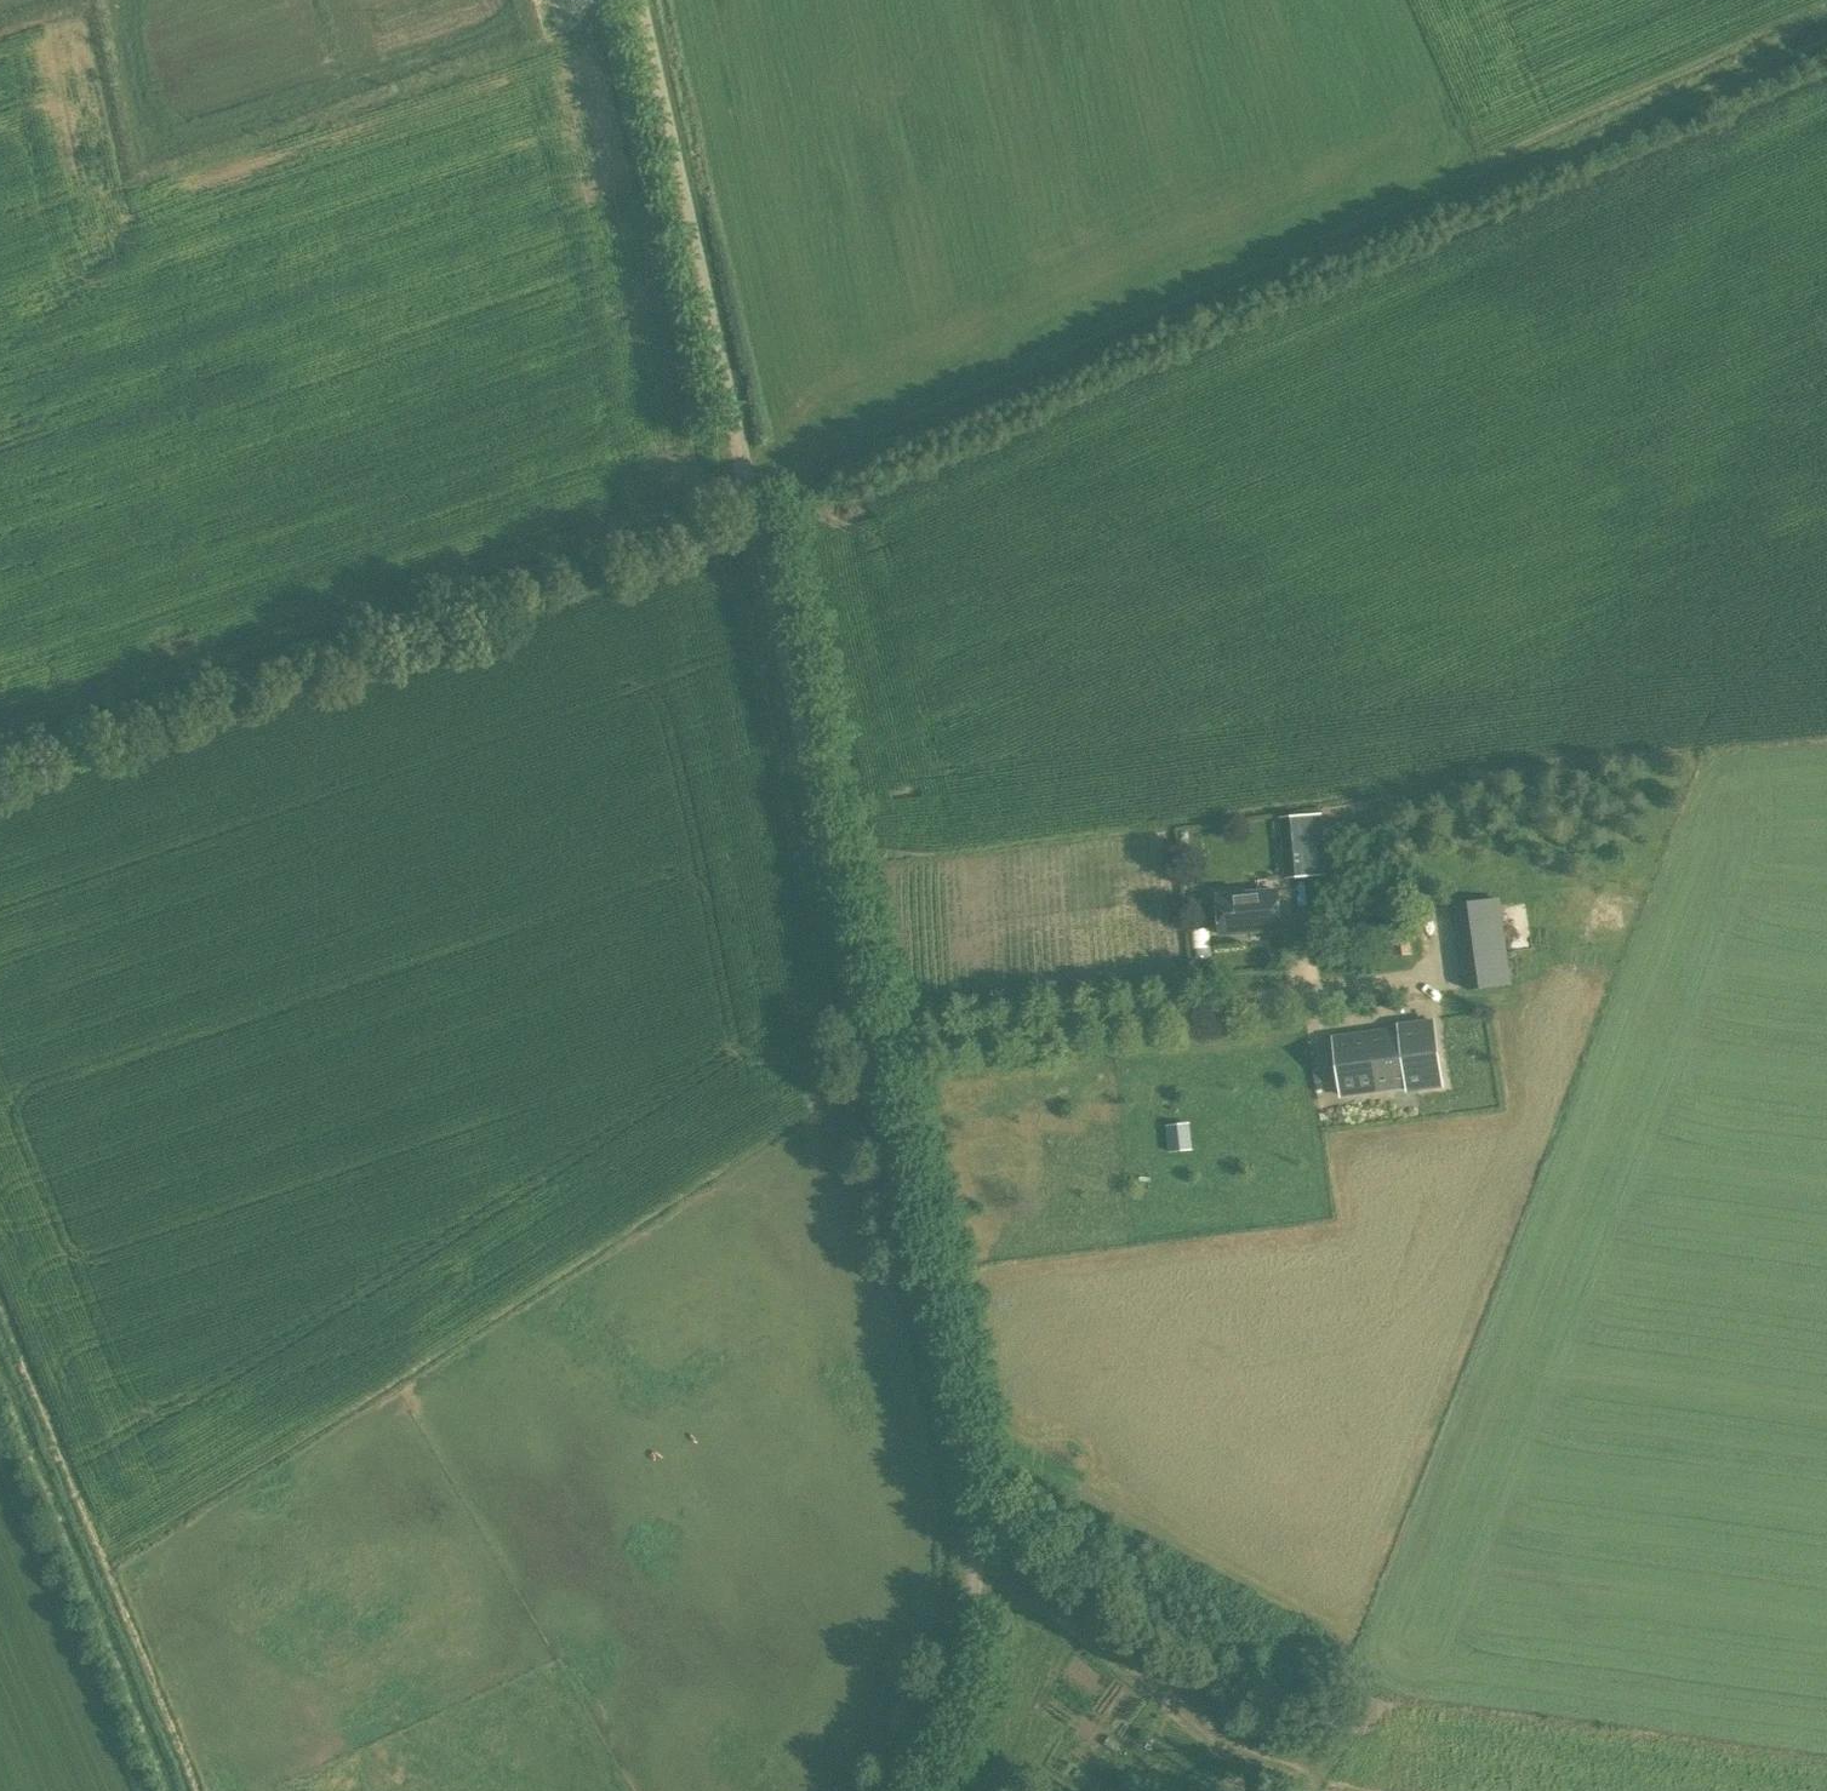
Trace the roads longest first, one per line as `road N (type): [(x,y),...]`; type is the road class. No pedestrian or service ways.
road 1 (unclassified): [(904,1790),(945,1719),(968,1642),(973,1506),(877,1047),(638,0)]

